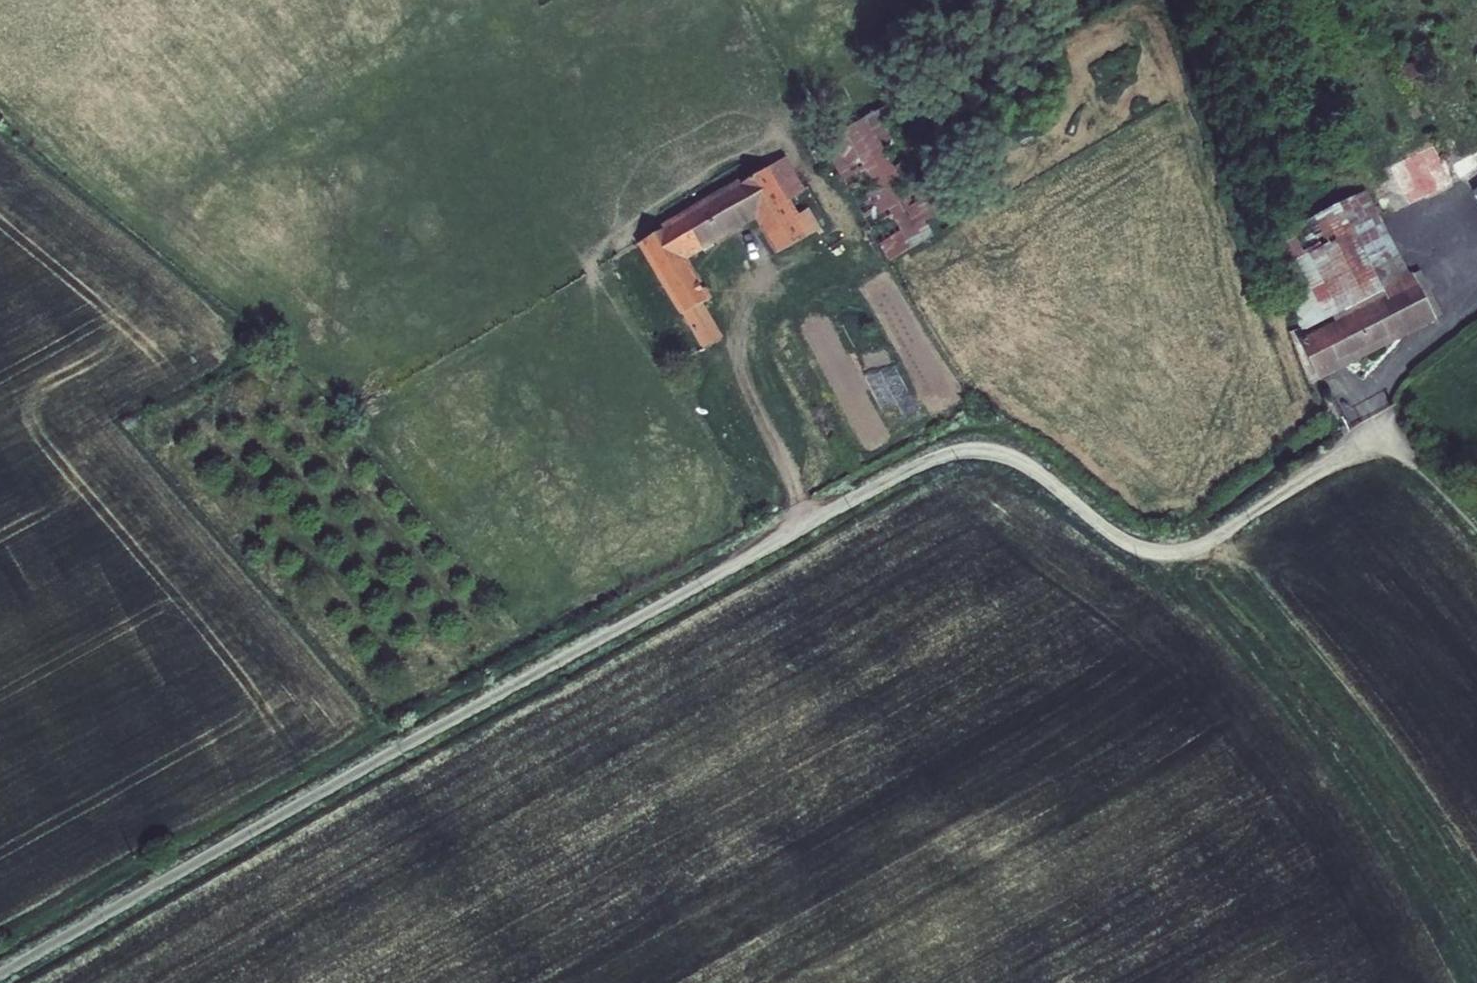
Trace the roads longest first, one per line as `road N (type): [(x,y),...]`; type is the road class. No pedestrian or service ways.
road 1 (unclassified): [(1382,431),(1222,533),(1168,549),(1117,534),(1017,458),(973,449),(940,456),(0,974)]
road 2 (track): [(1476,526),(1382,431)]

